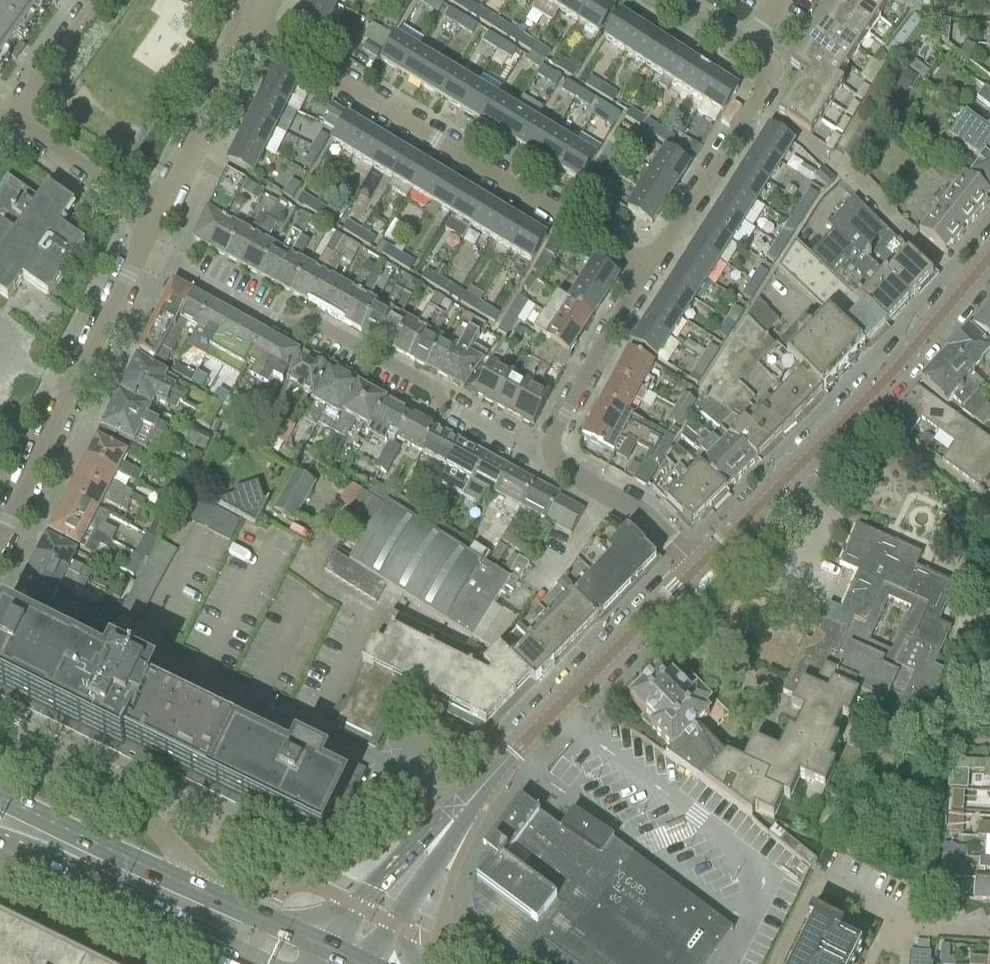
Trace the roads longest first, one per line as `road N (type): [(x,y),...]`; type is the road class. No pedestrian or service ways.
road 1 (unclassified): [(646,269),(244,22)]
road 2 (unclassified): [(130,250),(543,457)]
road 3 (tertiary): [(698,569),(964,288)]
road 4 (tertiary): [(469,800),(698,569)]
road 5 (unclassified): [(0,534),(130,250)]
road 6 (unclassified): [(646,269),(764,82),(765,60),(749,50)]
road 7 (unclassified): [(203,893),(130,803),(0,739)]
road 8 (primary): [(16,856),(220,963)]
road 9 (primary): [(203,893),(0,798)]
road 10 (unclassified): [(543,457),(646,269)]
road 11 (tertiary): [(469,800),(321,949)]
road 12 (unclassified): [(153,203),(244,22)]
road 13 (unclassified): [(698,569),(645,513),(543,457)]
road 14 (tertiary): [(366,963),(469,800)]
road 15 (unclassified): [(153,203),(14,105)]
road 16 (unclassified): [(964,288),(843,173)]
road 17 (primary): [(321,949),(203,893)]
road 18 (unclassified): [(14,105),(91,0)]

